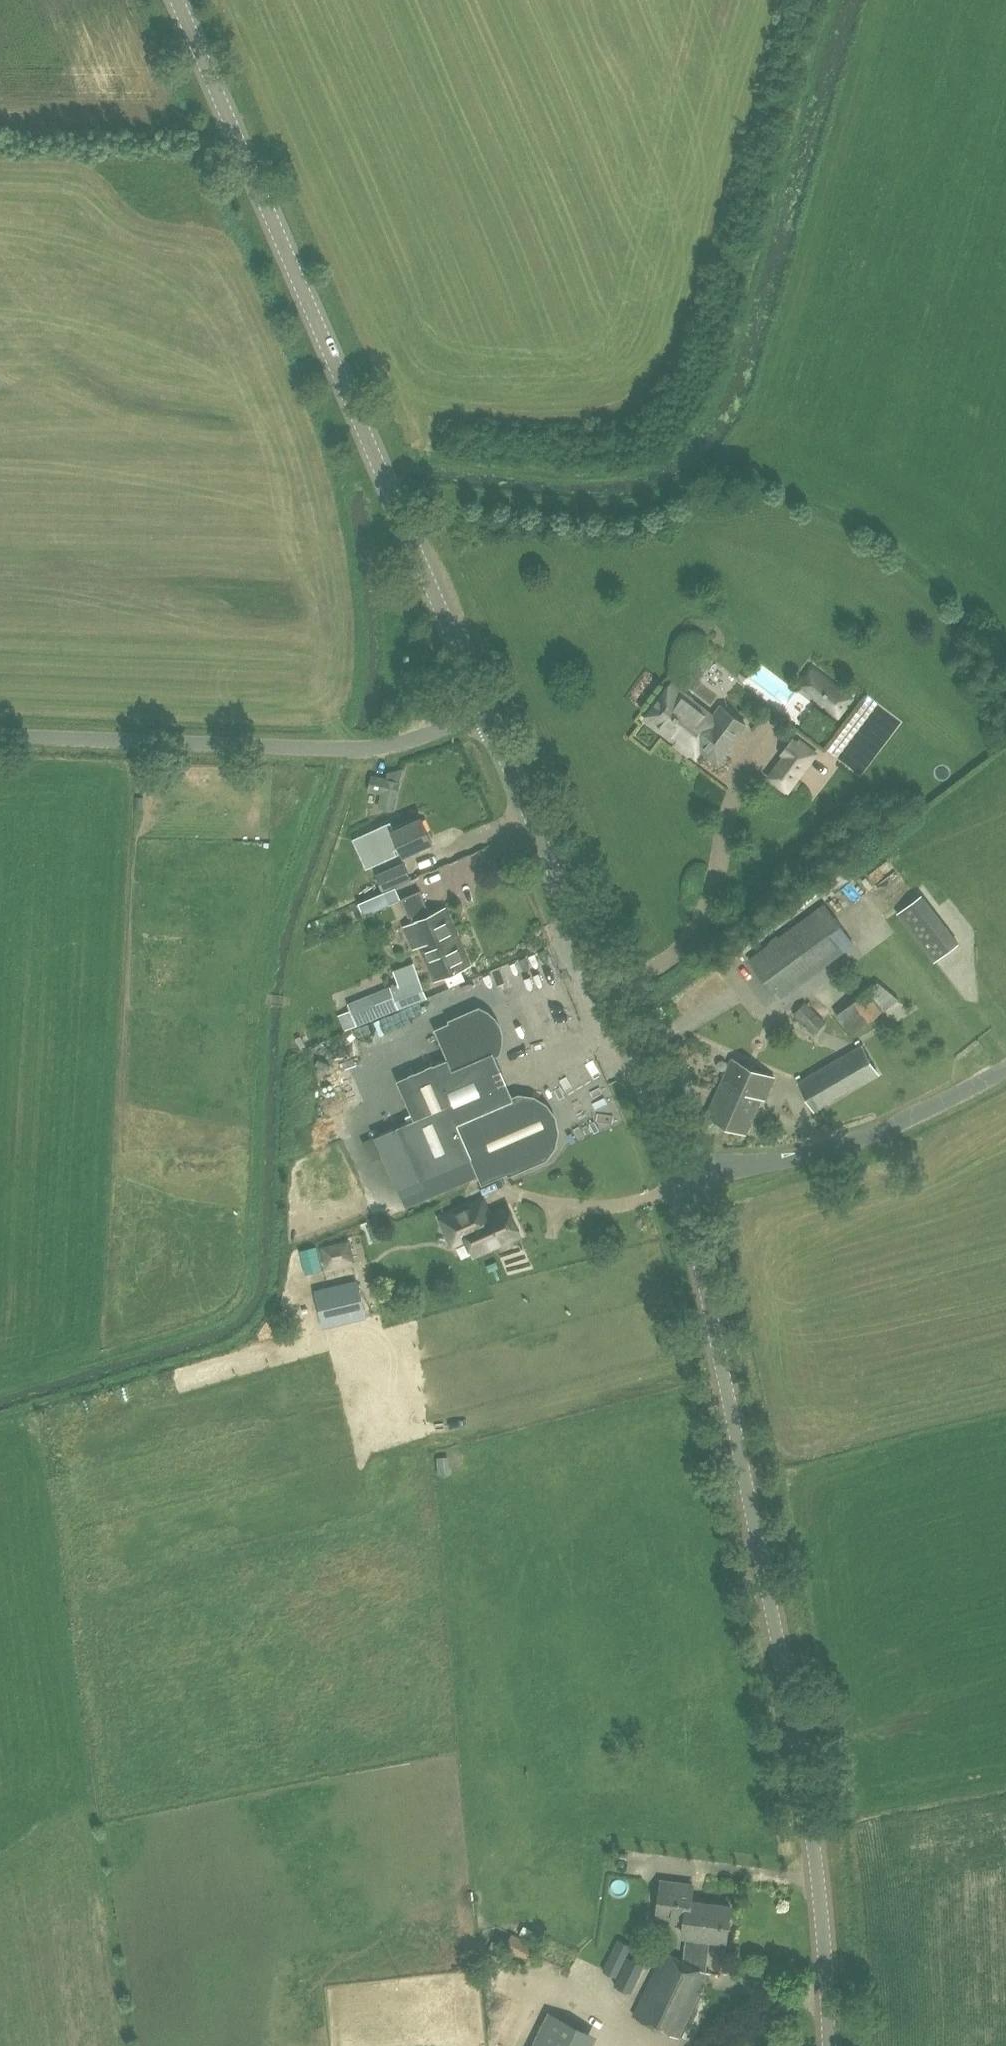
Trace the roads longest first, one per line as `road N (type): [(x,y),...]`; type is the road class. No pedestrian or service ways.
road 1 (secondary): [(830,2045),(822,1881),(802,1749),(678,1179)]
road 2 (secondary): [(487,714),(177,0)]
road 3 (secondary): [(678,1179),(487,714)]
road 4 (unclassified): [(487,714),(373,749),(0,737)]
road 5 (unclassified): [(678,1179),(831,1152),(938,1110),(1005,1072)]

